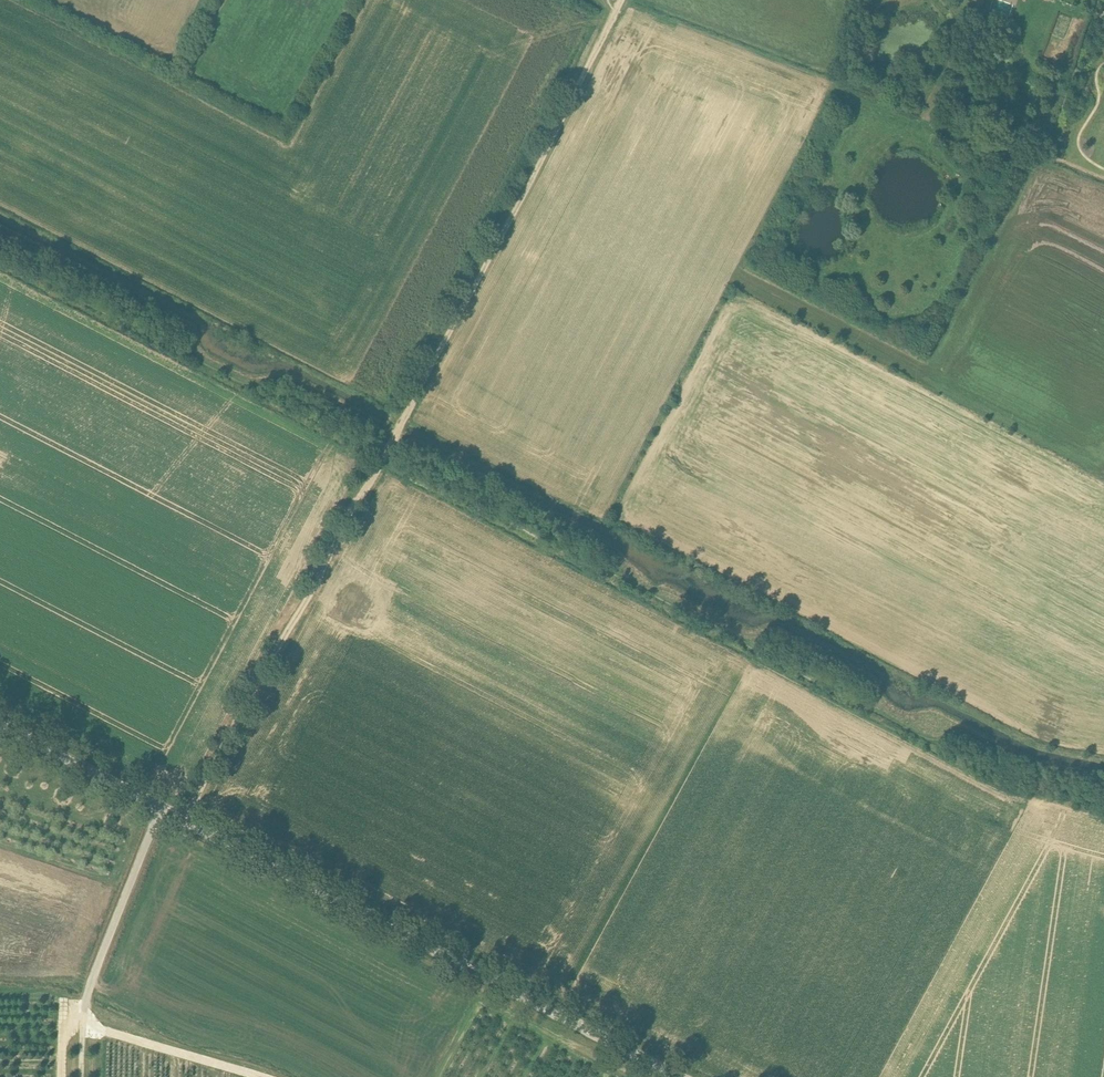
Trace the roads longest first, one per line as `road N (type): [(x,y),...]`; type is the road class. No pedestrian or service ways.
road 1 (track): [(184,820),(619,5)]
road 2 (unclassified): [(695,1076),(0,720)]

